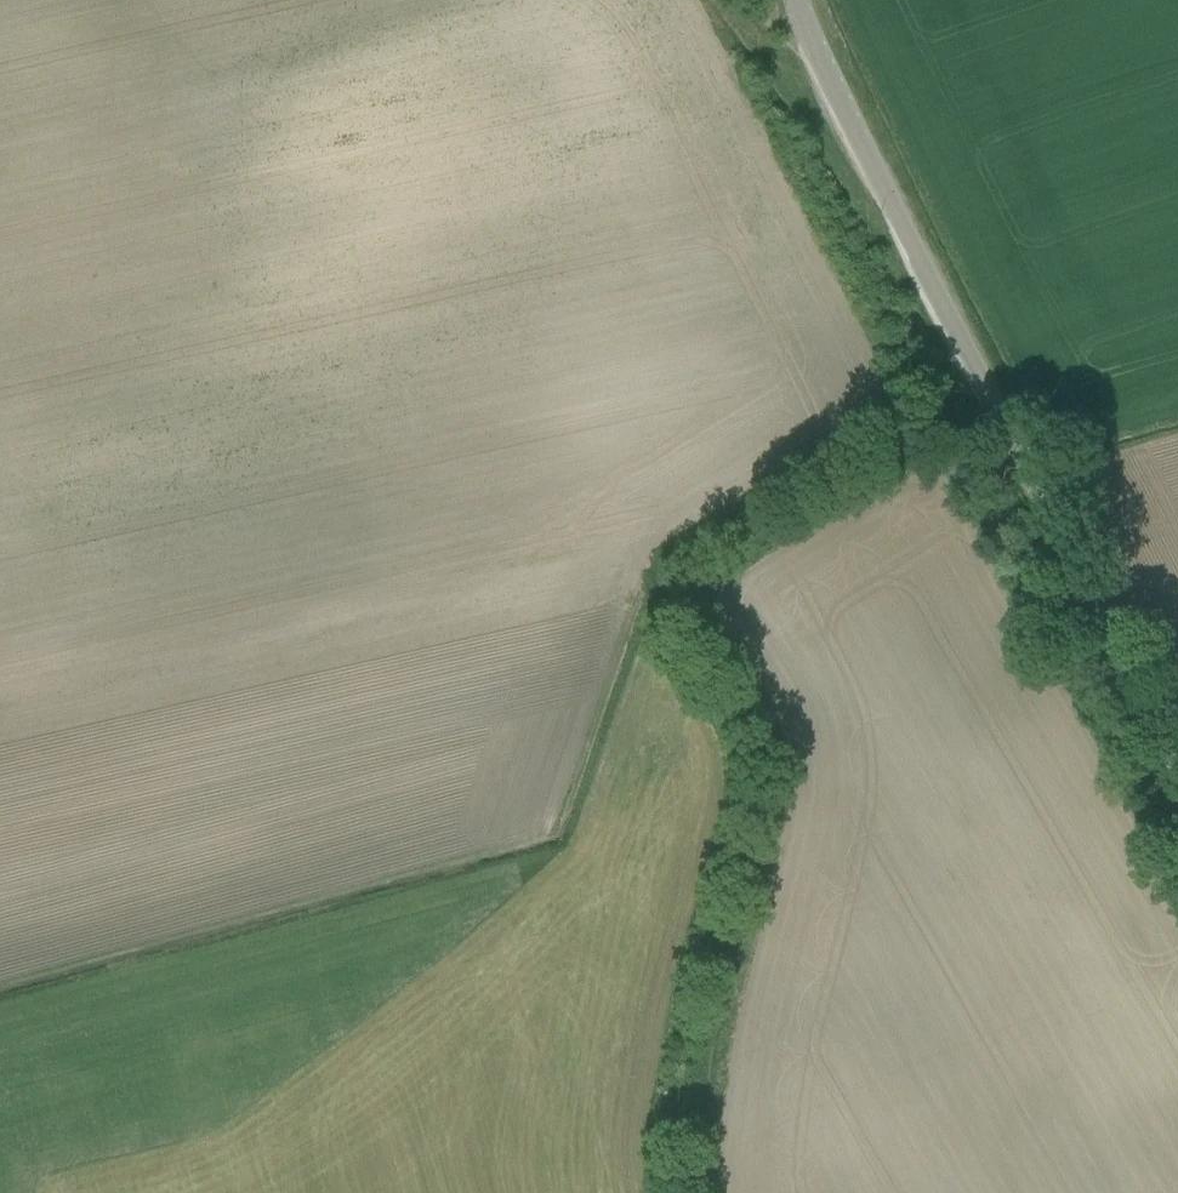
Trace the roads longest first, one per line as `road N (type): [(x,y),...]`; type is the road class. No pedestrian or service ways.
road 1 (unclassified): [(1177,742),(827,70)]
road 2 (track): [(0,675),(448,570),(600,554),(655,564)]

